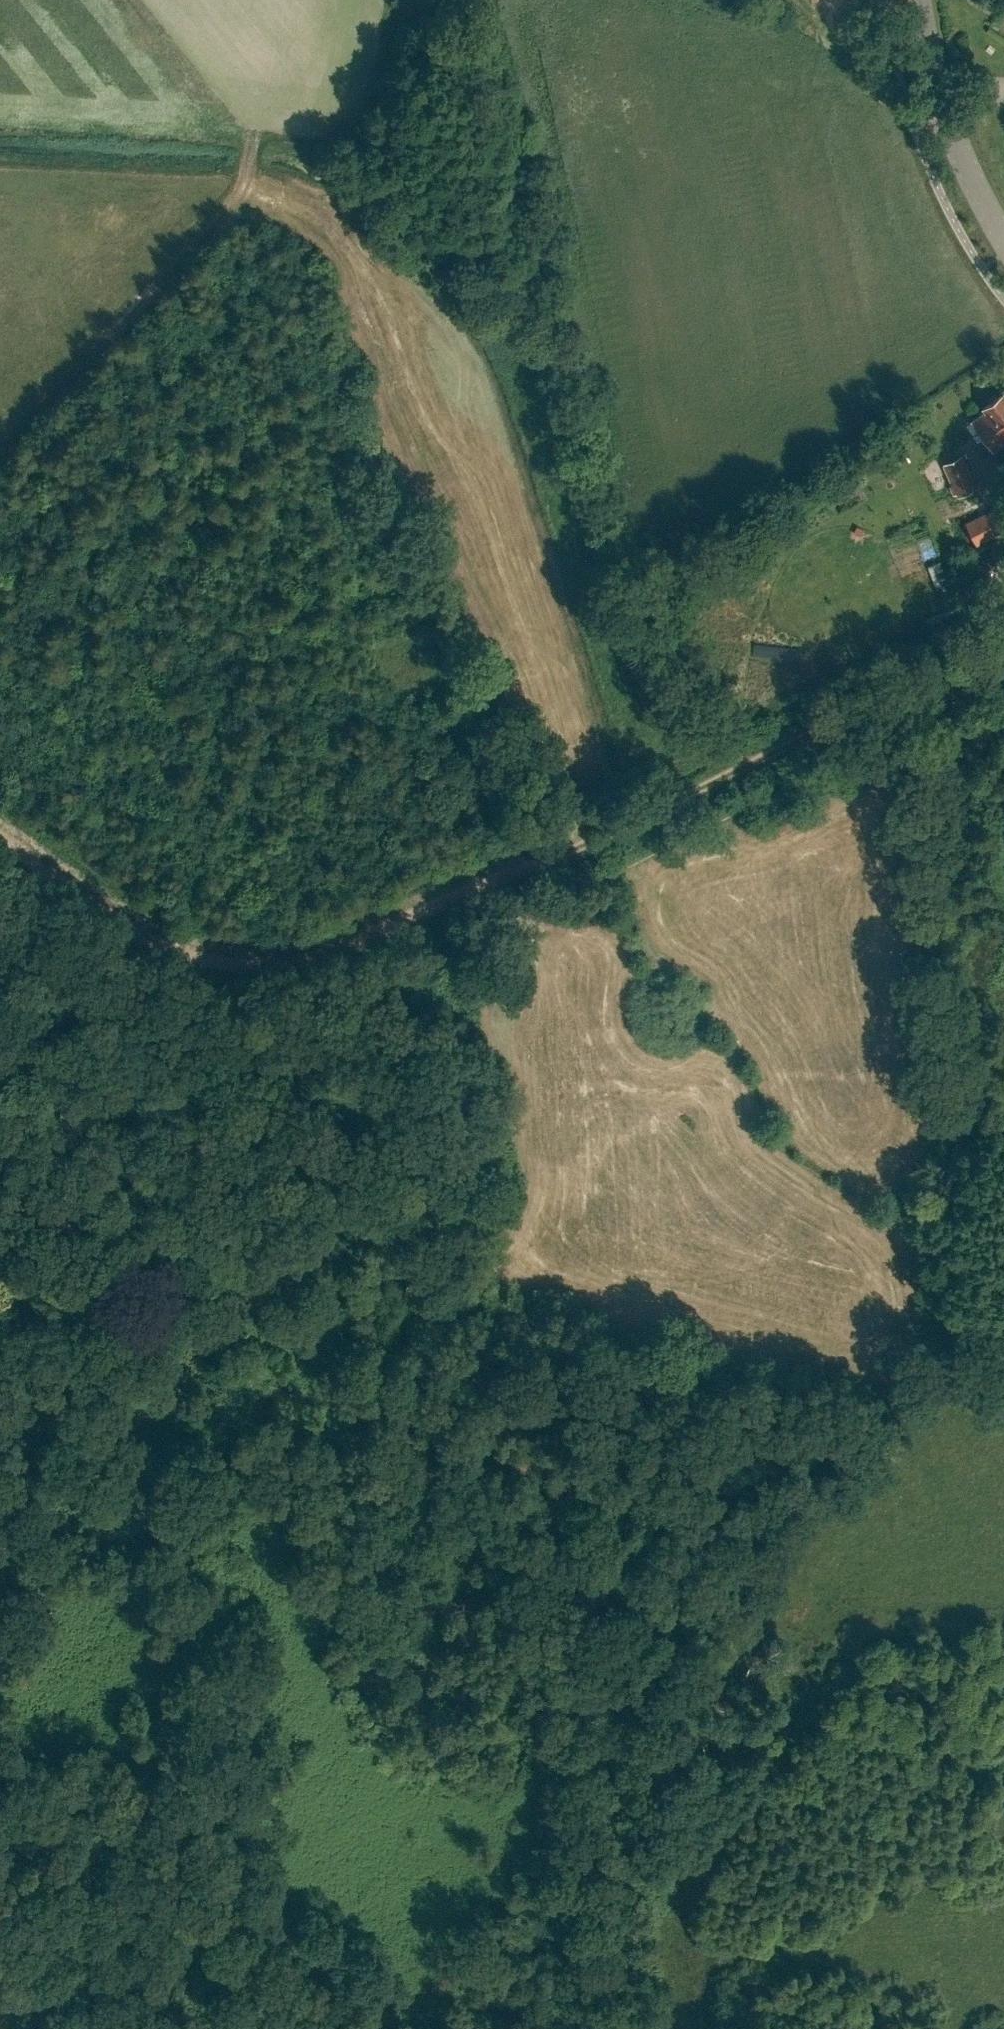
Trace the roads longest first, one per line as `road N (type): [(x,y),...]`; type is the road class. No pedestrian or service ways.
road 1 (track): [(1003,650),(371,938),(272,968),(184,952),(111,916),(0,836)]
road 2 (track): [(0,448),(246,190)]
road 3 (secondary): [(1003,240),(942,107),(916,0)]

